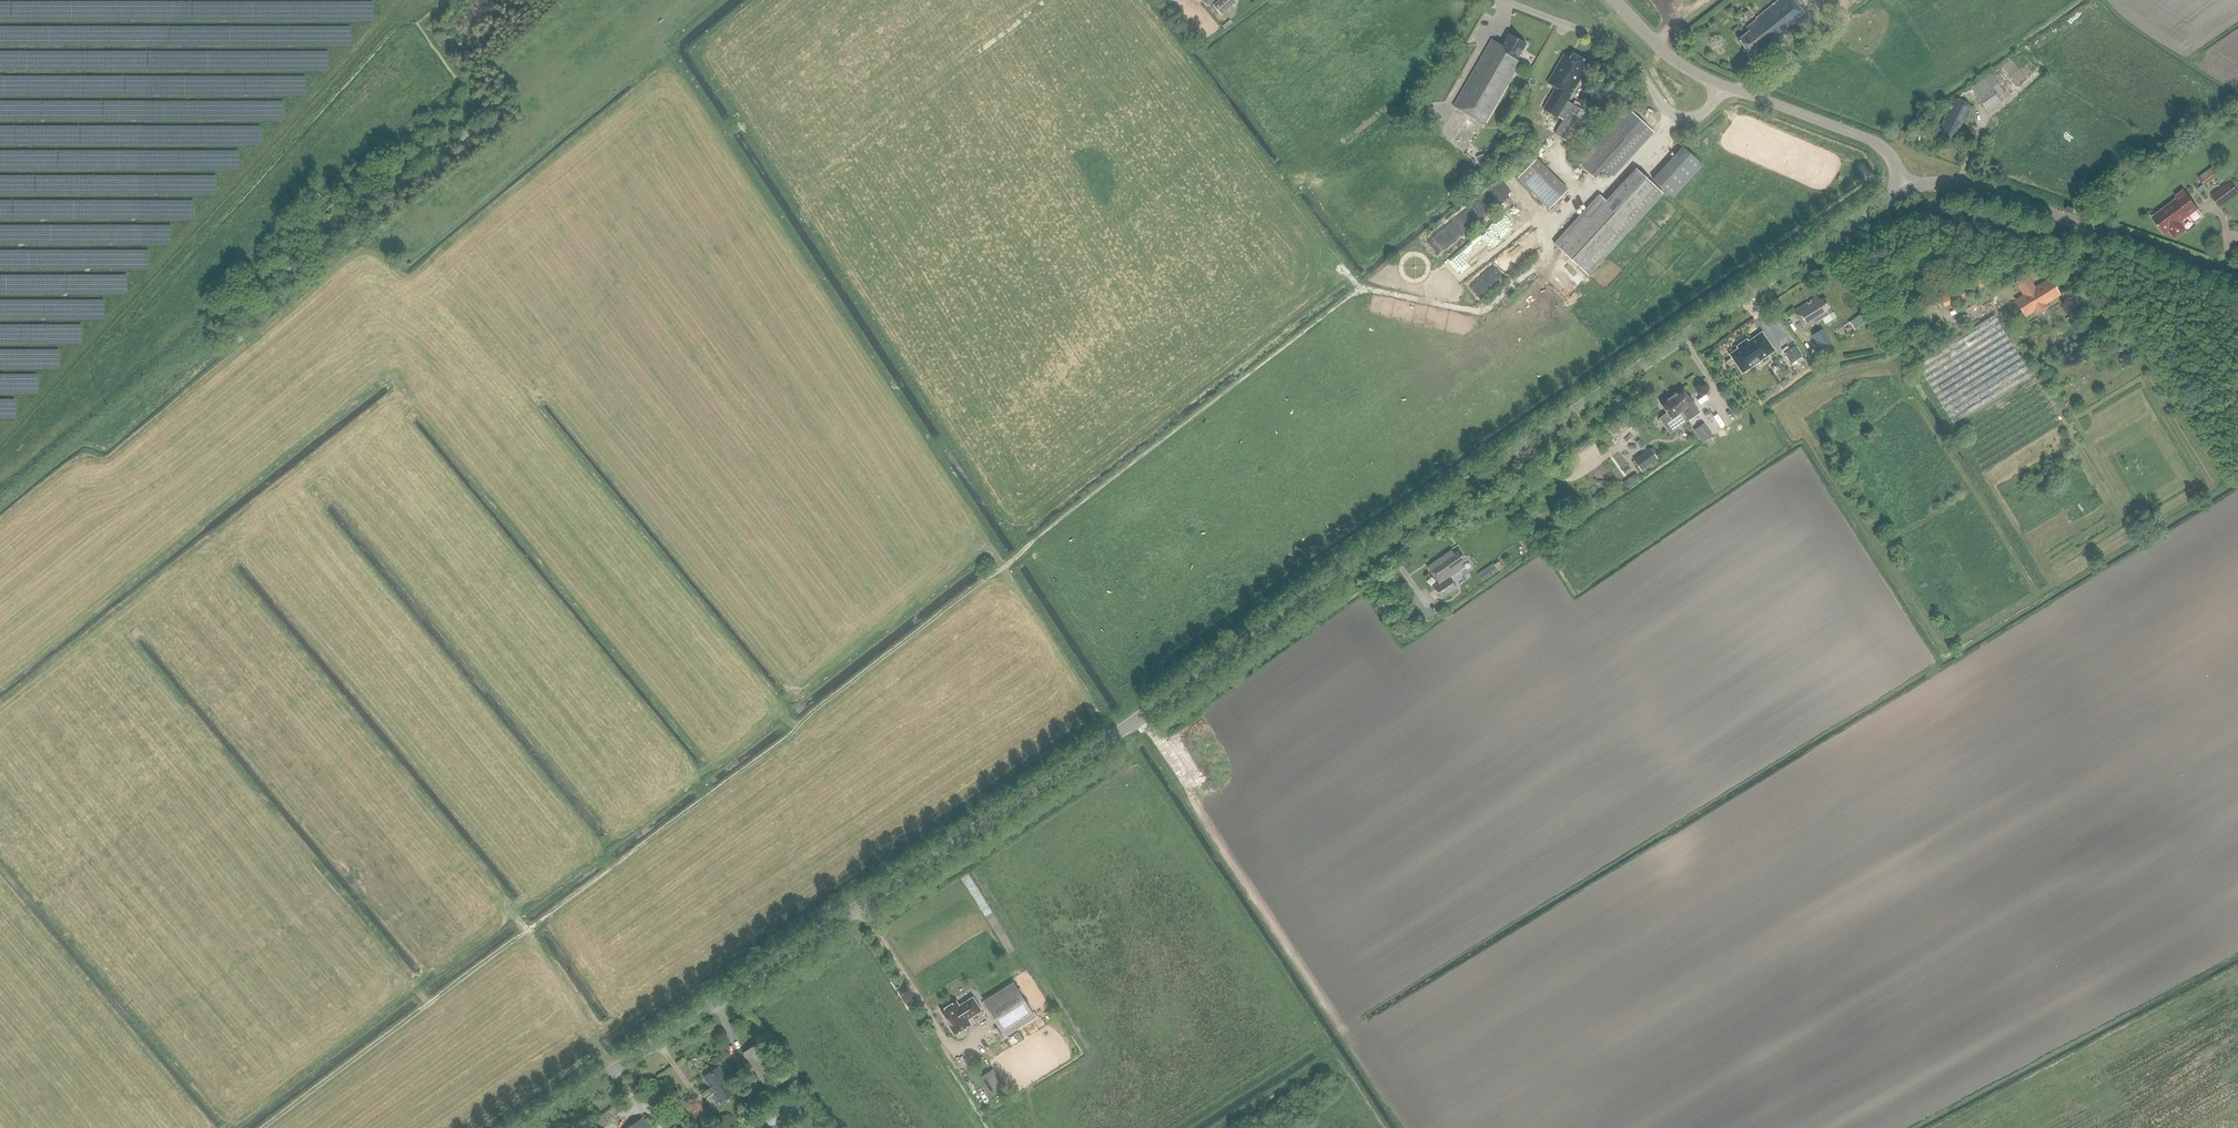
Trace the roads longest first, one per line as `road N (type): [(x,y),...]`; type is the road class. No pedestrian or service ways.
road 1 (unclassified): [(527,1127),(1906,189)]
road 2 (tertiary): [(2237,281),(1983,188),(1944,182),(1906,189)]
road 3 (unclassified): [(1719,86),(1708,109),(1677,116),(1614,46),(1501,0)]
road 4 (tertiary): [(1906,189),(1873,141),(1719,86)]
road 5 (track): [(1833,235),(1864,266),(1890,320),(1905,327),(1954,315)]
road 6 (tertiary): [(1719,86),(1674,60),(1613,0)]

